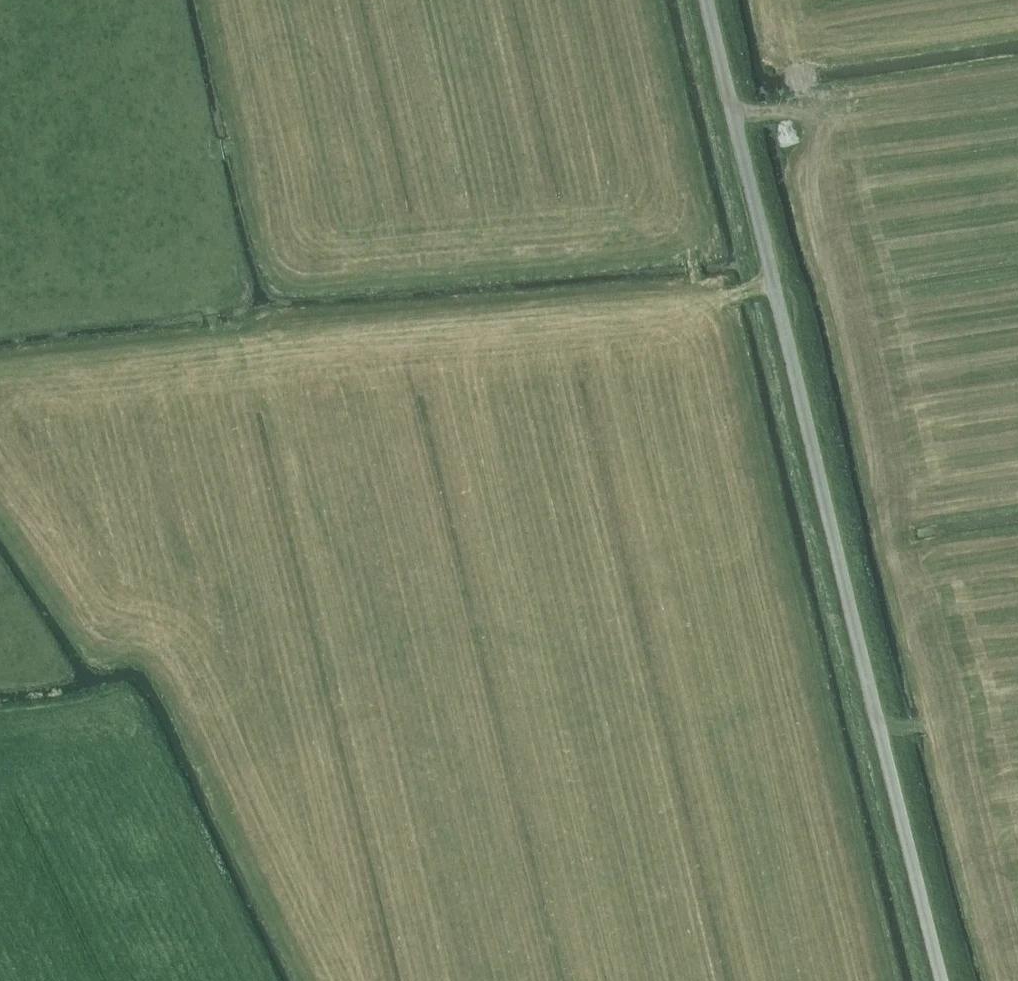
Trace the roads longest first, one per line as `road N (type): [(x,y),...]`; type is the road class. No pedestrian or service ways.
road 1 (unclassified): [(943,980),(706,0)]

